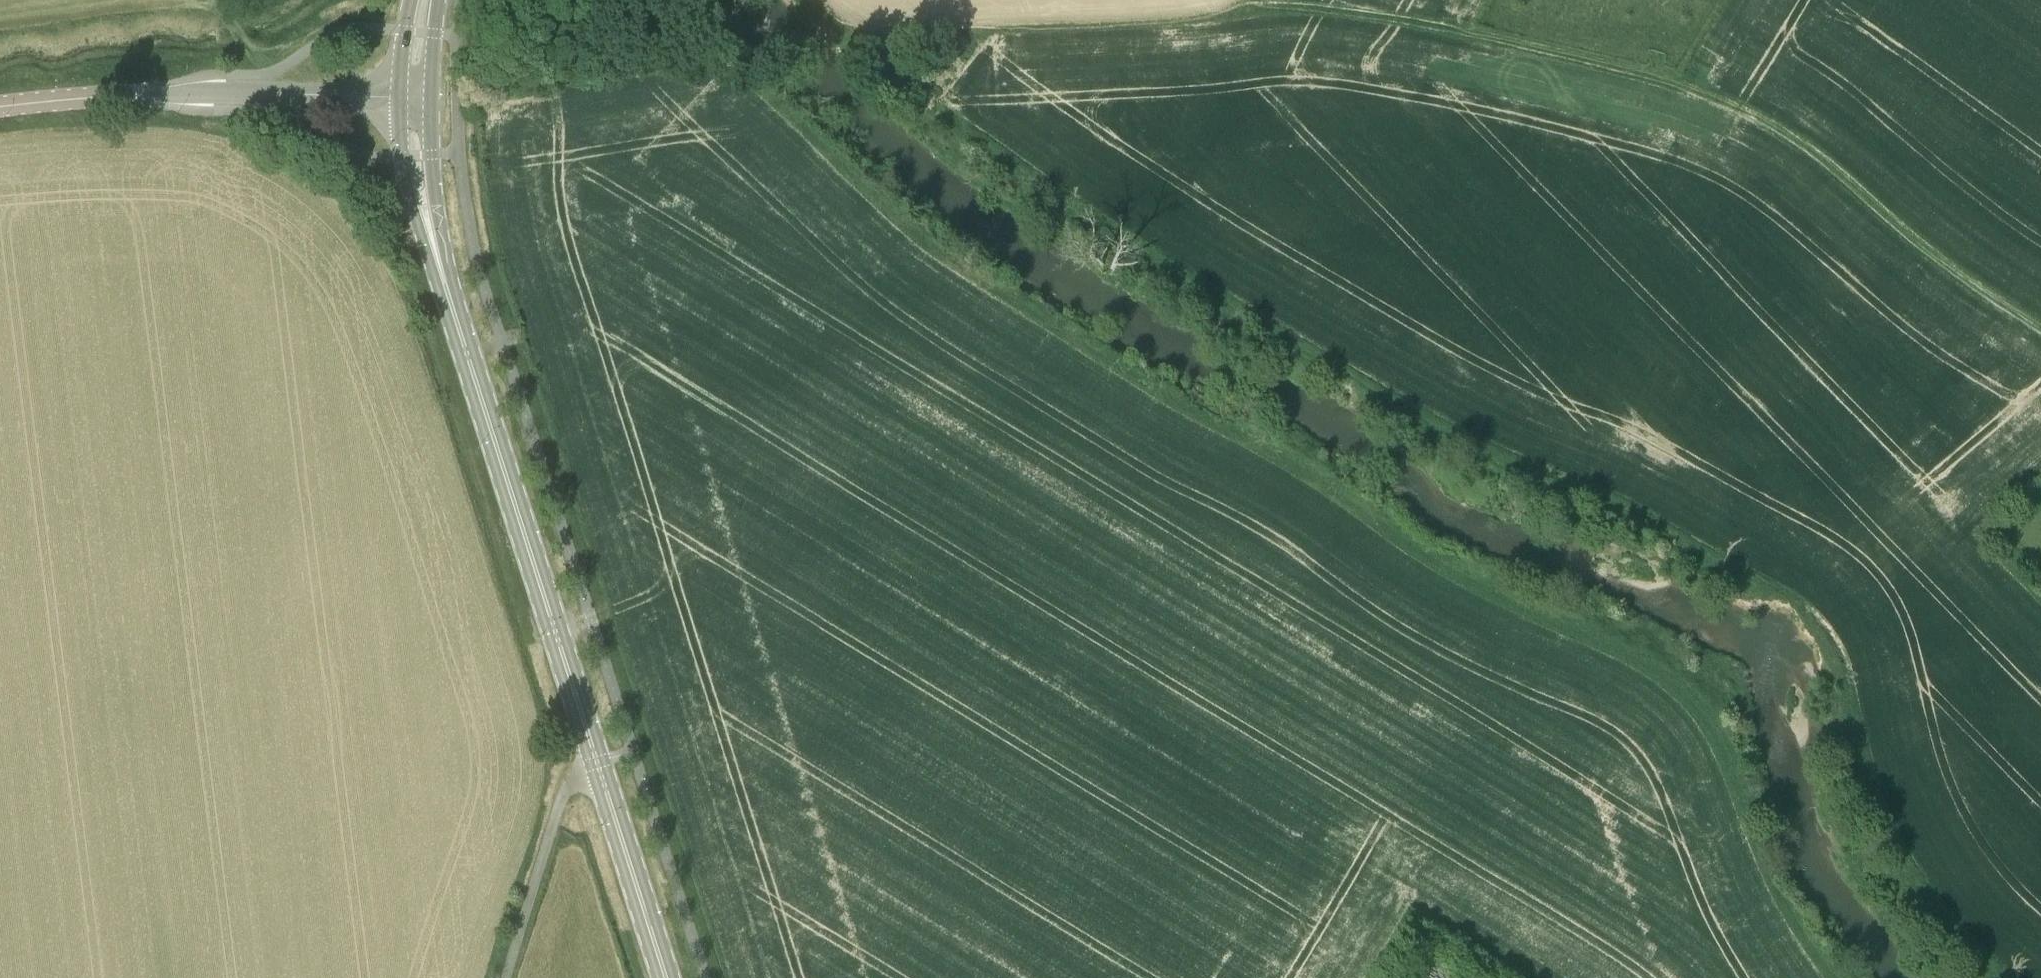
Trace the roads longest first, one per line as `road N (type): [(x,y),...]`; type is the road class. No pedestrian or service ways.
road 1 (track): [(1323,8),(1664,78),(1771,124),(2040,332)]
road 2 (tertiary): [(598,763),(444,285)]
road 3 (tertiary): [(0,106),(109,96),(398,96)]
road 4 (unclassified): [(506,977),(563,796),(579,769),(598,763)]
road 5 (tertiary): [(668,977),(598,763)]
road 6 (tertiary): [(398,96),(408,199),(444,285)]
road 7 (tertiary): [(444,285),(430,97)]

